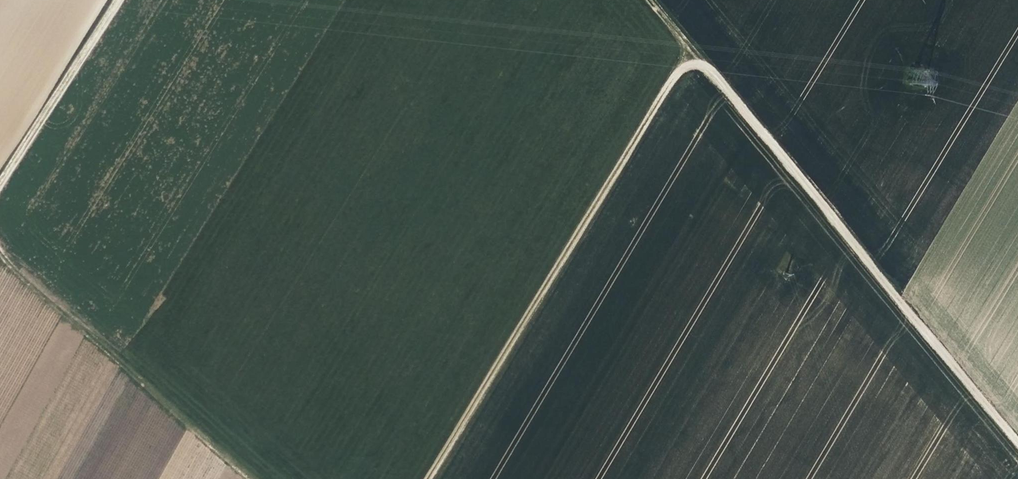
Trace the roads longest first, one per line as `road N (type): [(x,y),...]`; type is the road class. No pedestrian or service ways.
road 1 (track): [(648,0),(1017,442)]
road 2 (track): [(690,52),(430,478)]
road 3 (track): [(256,478),(0,244)]
road 4 (track): [(114,0),(0,185)]

